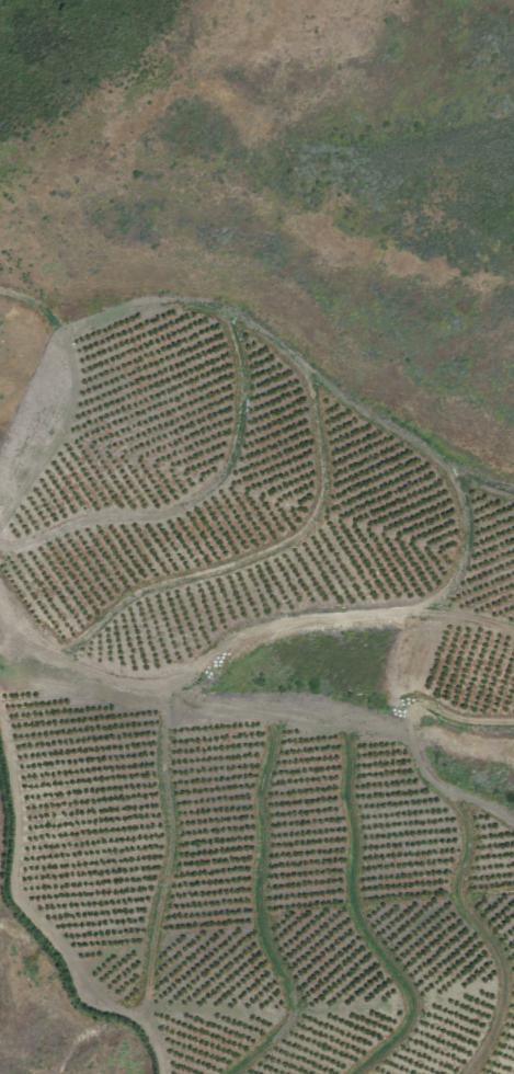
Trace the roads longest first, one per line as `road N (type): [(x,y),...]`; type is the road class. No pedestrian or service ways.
road 1 (residential): [(0,591),(55,660),(149,686),(220,648),(298,624),(413,615),(513,635)]
road 2 (track): [(59,336),(140,305),(207,310),(241,323),(309,379),(483,491),(513,499)]
road 3 (track): [(46,651),(80,641),(135,595),(259,558),(301,534),(320,483),(309,379)]
road 4 (track): [(159,1073),(148,1031),(89,990),(11,889),(13,802),(0,730)]
road 5 (track): [(221,316),(238,366),(239,410),(214,485),(161,517),(83,523),(0,549)]
road 6 (track): [(513,824),(434,787),(409,743),(197,710),(168,683)]
road 7 (track): [(340,728),(356,919),(411,1012),(398,1037),(356,1073)]
road 8 (track): [(266,719),(254,893),(289,1016),(232,1073)]
road 9 (track): [(138,1021),(168,846),(159,685)]
road 10 (track): [(446,793),(466,836),(457,898),(502,976),(498,1019),(468,1073)]
road 11 (residential): [(0,298),(53,322),(70,389),(53,444),(0,521)]
road 12 (track): [(441,464),(459,512),(456,569),(433,603),(413,615)]
road 13 (track): [(513,725),(414,710),(409,743)]

